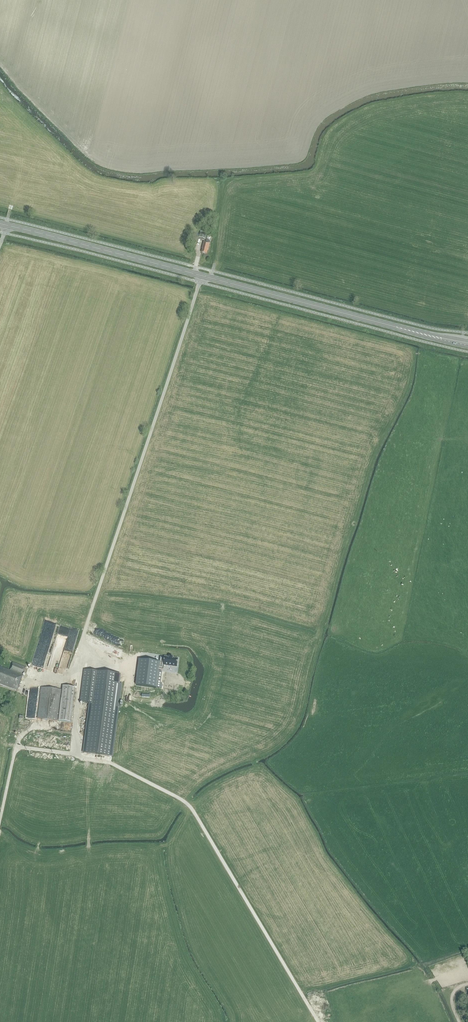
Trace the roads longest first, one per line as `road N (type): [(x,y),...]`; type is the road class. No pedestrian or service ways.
road 1 (primary): [(467,344),(0,224)]

